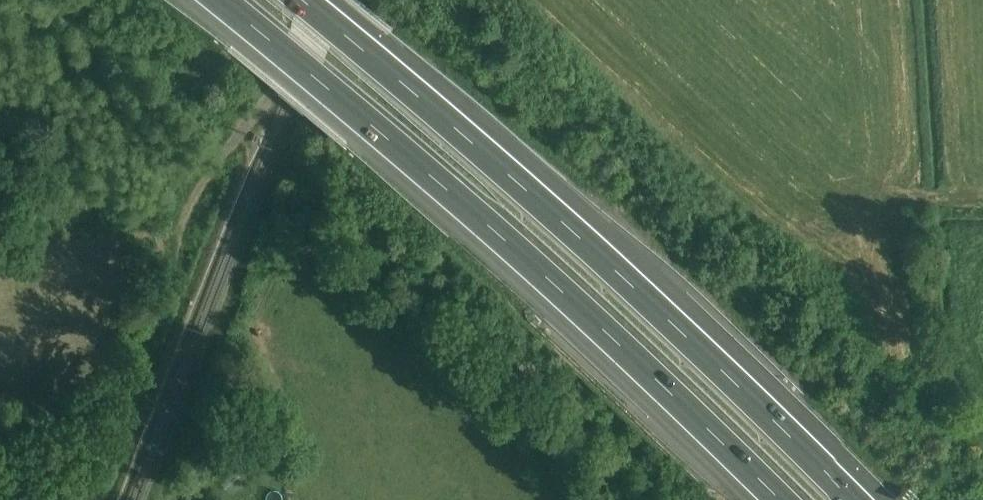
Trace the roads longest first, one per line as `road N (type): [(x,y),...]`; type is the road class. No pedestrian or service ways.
road 1 (motorway): [(226,0),(357,107),(786,499)]
road 2 (motorway): [(858,499),(684,333),(309,0)]
road 3 (track): [(25,499),(71,440),(120,423),(209,174),(274,84),(306,0)]

